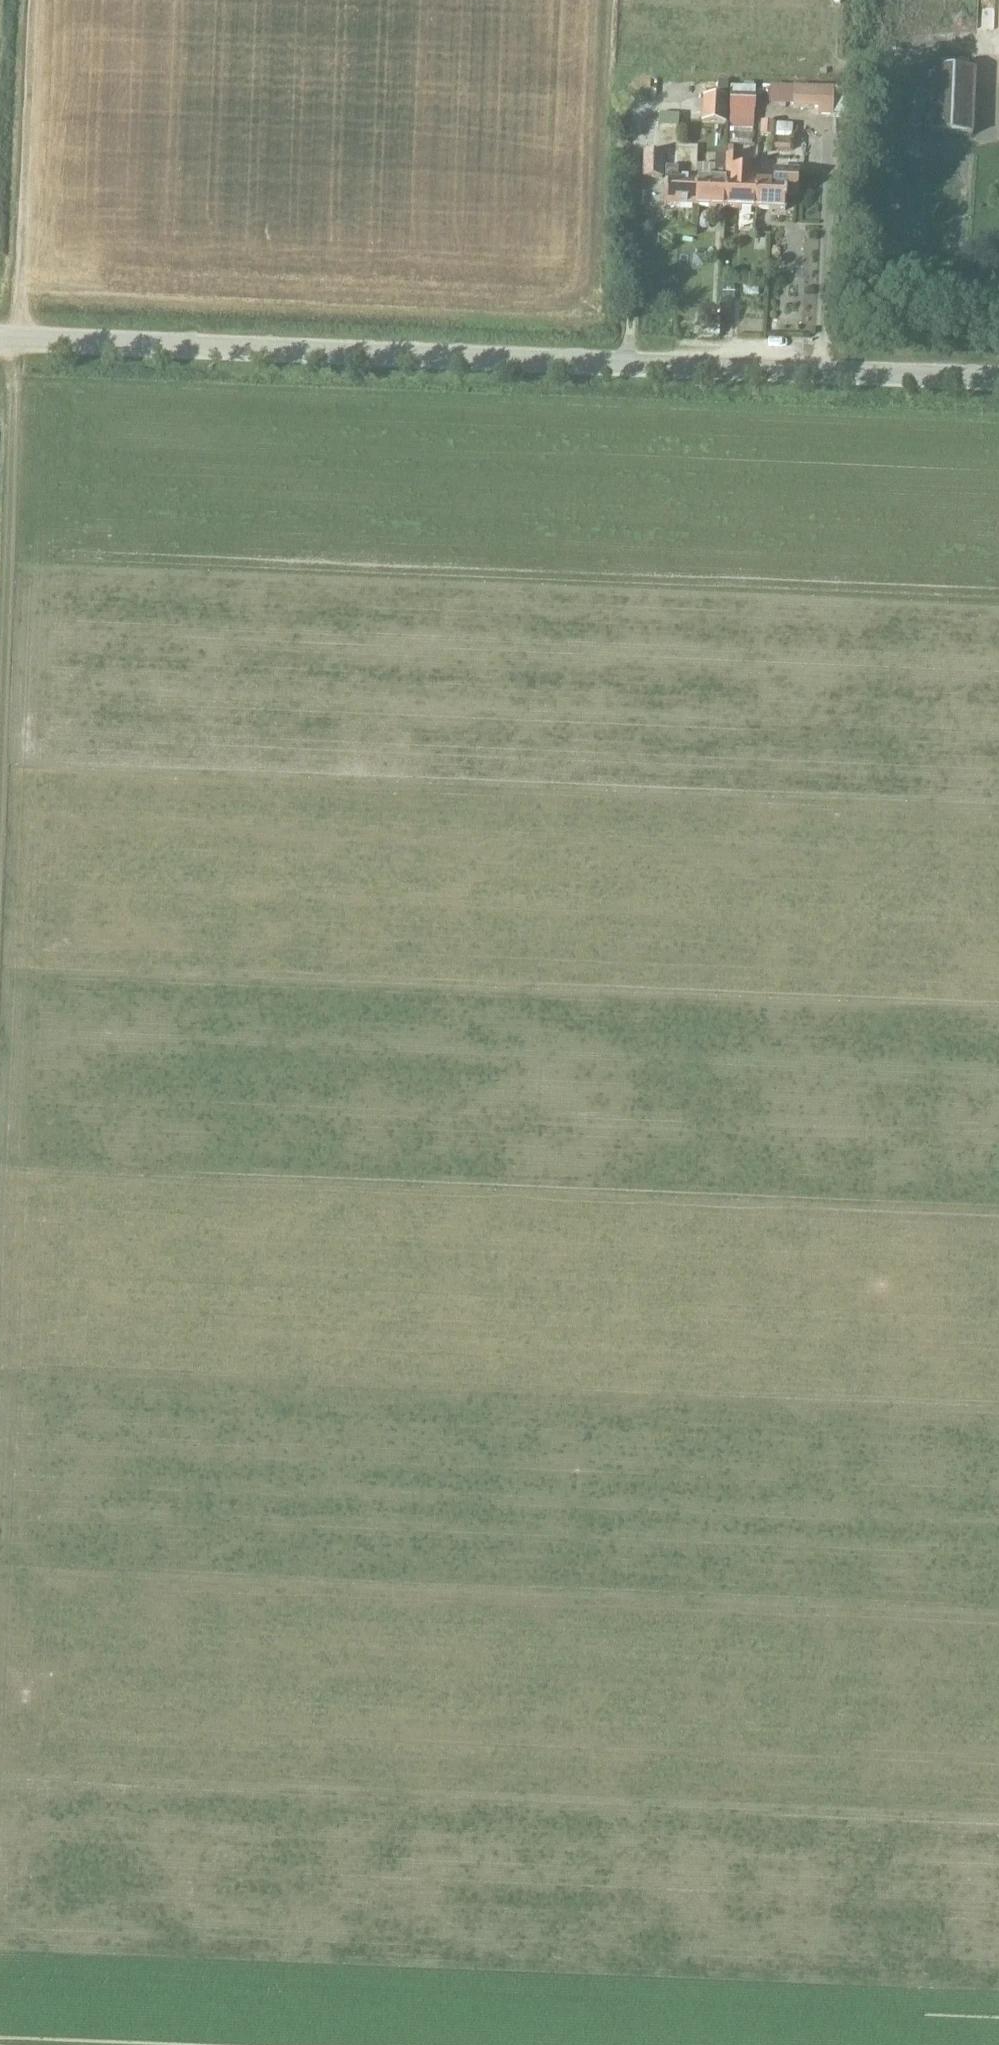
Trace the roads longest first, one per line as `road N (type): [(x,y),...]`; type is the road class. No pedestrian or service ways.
road 1 (unclassified): [(0,339),(998,379)]

